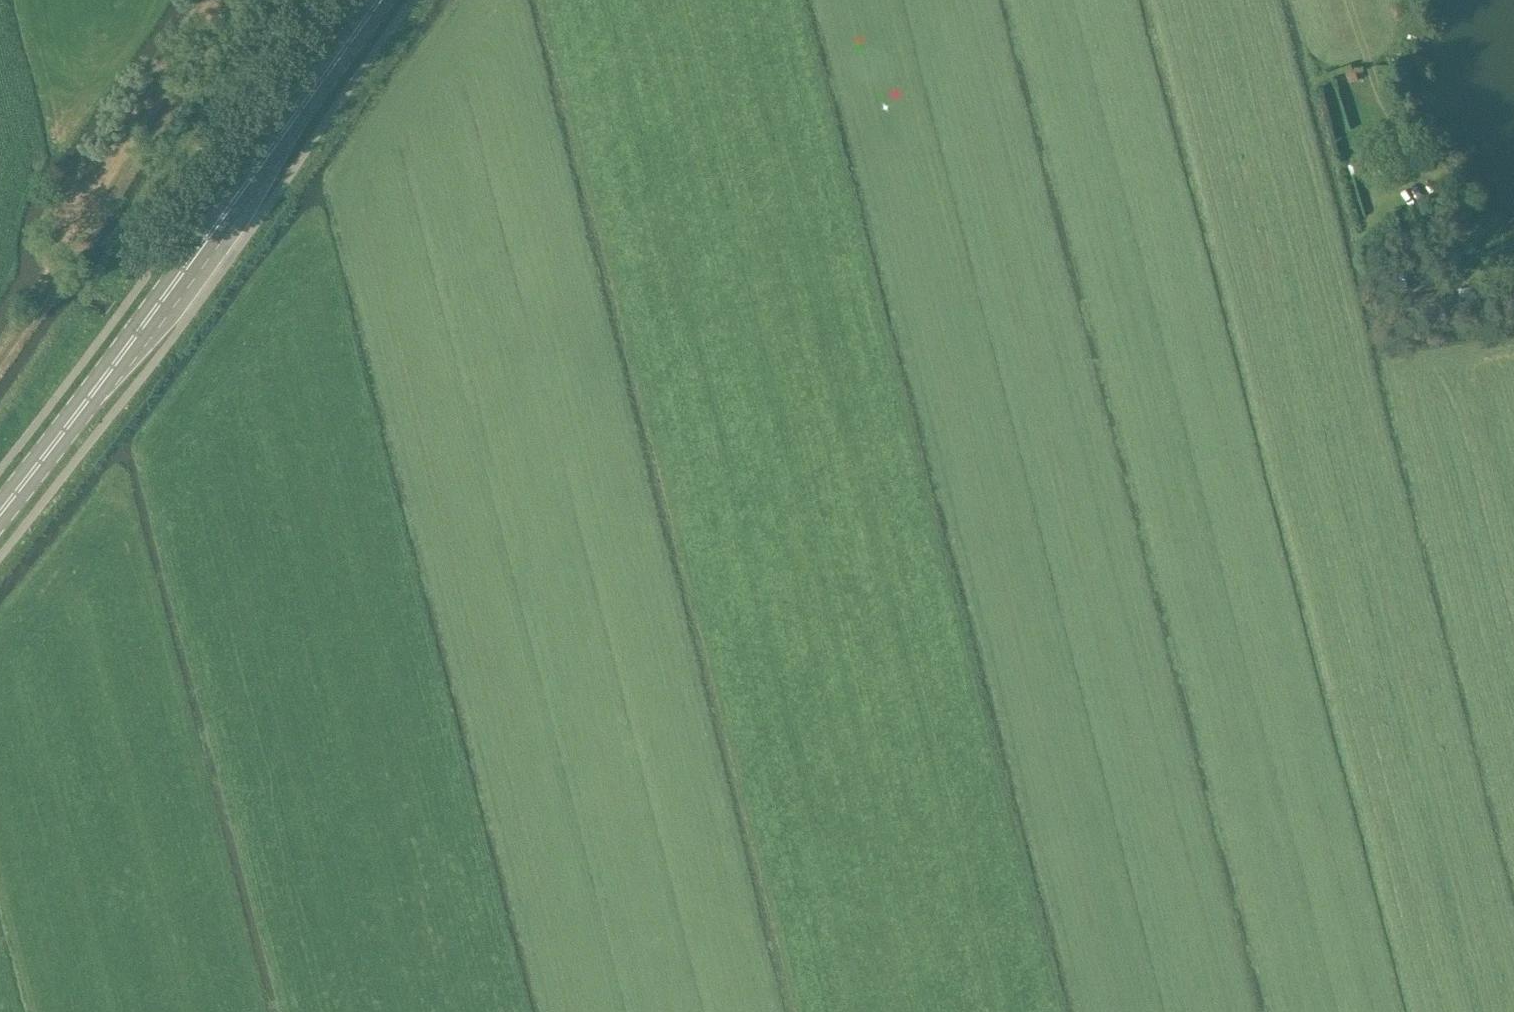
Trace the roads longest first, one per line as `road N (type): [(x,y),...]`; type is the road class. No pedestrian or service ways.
road 1 (primary): [(0,510),(377,0)]

